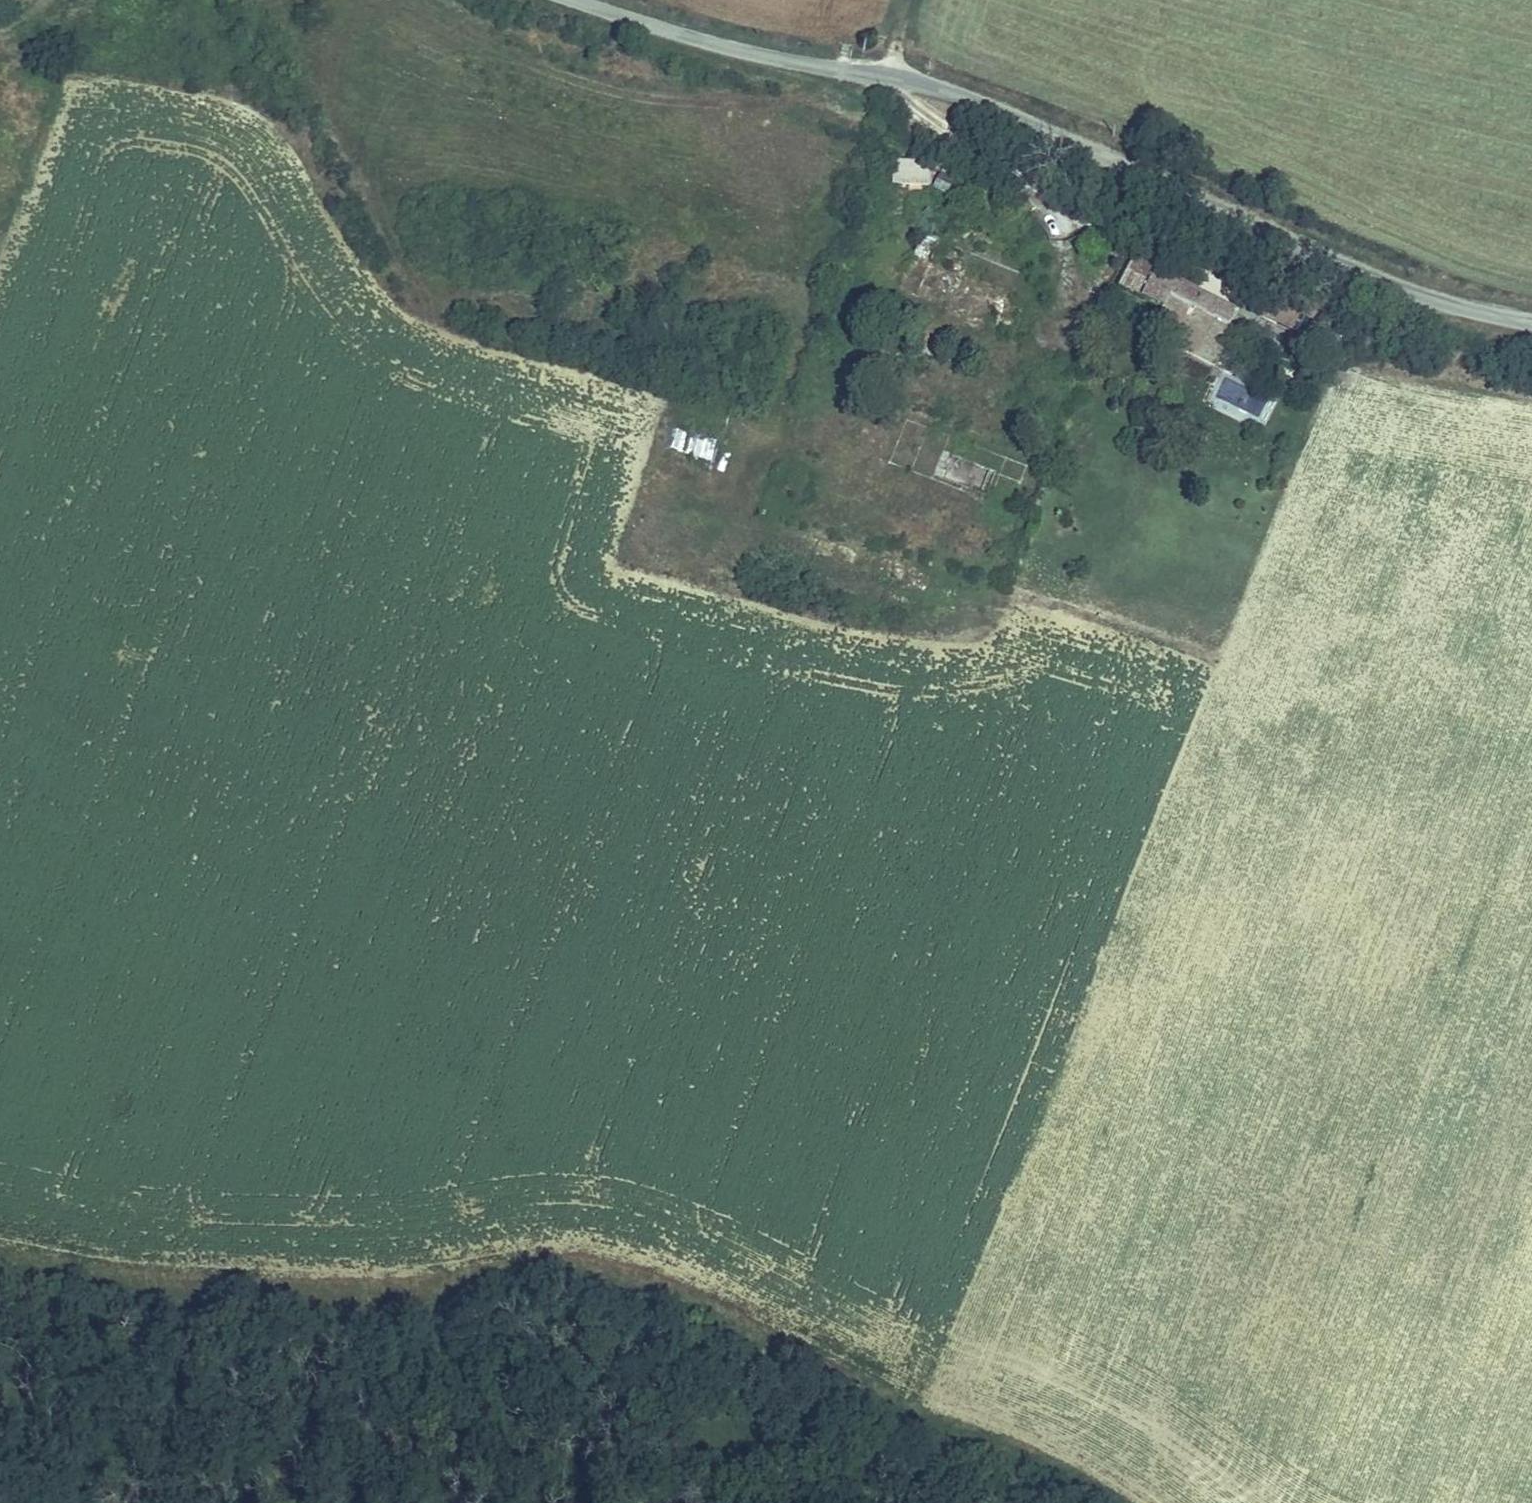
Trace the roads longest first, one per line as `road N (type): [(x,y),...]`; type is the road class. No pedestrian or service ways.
road 1 (unclassified): [(570,0),(742,53),(944,91),(1349,277),(1531,324)]

